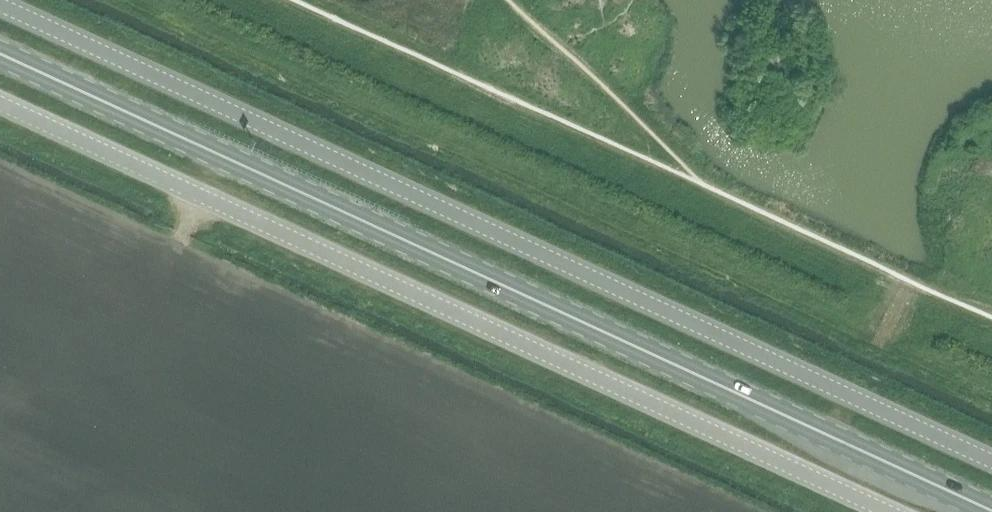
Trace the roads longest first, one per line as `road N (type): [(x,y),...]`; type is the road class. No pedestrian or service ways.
road 1 (primary): [(991,509),(0,51)]
road 2 (unclassified): [(991,461),(0,4)]
road 3 (unclassified): [(886,511),(0,104)]

